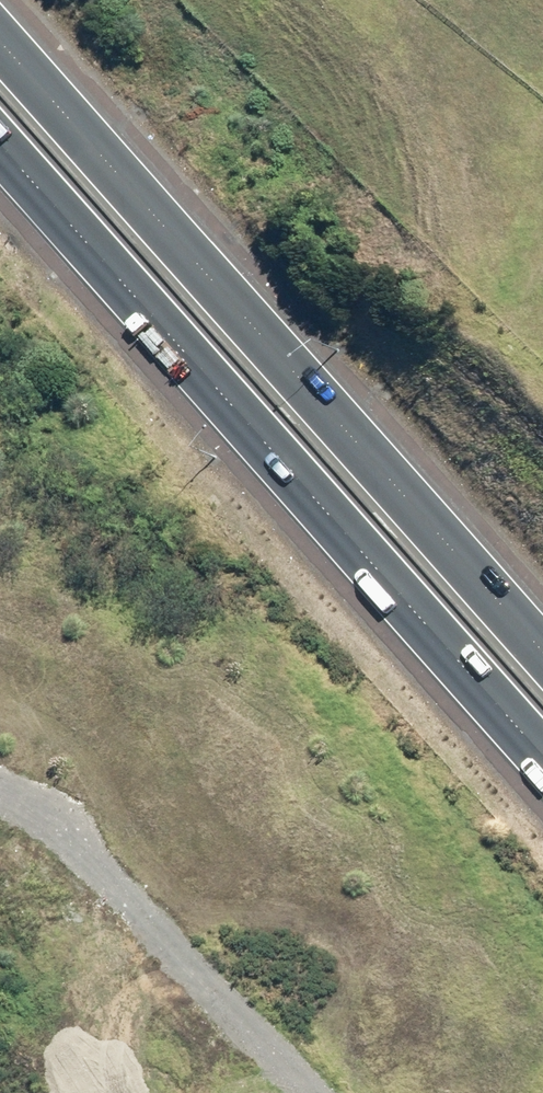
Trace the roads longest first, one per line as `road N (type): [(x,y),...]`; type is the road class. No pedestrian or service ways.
road 1 (motorway): [(0,36),(542,648)]
road 2 (motorway): [(542,757),(0,153)]
road 3 (track): [(298,1092),(65,837),(0,794)]

